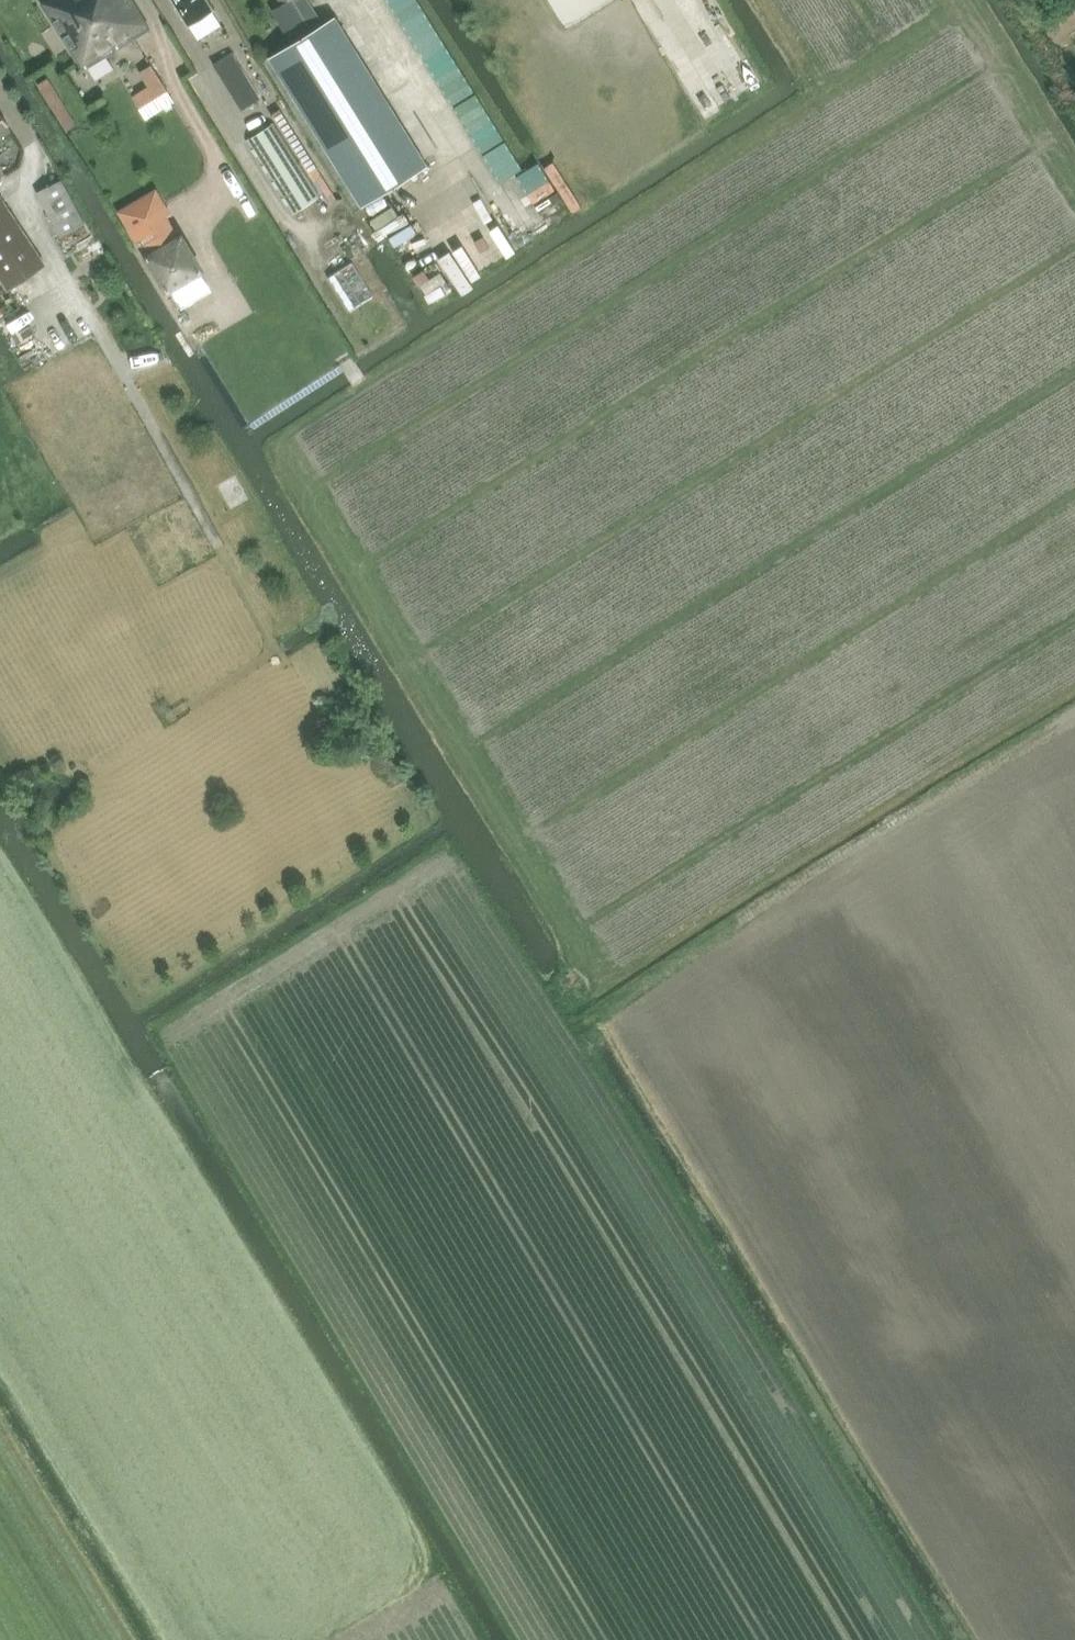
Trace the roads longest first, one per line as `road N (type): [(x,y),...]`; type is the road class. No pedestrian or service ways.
road 1 (track): [(75,1639),(0,1517)]

